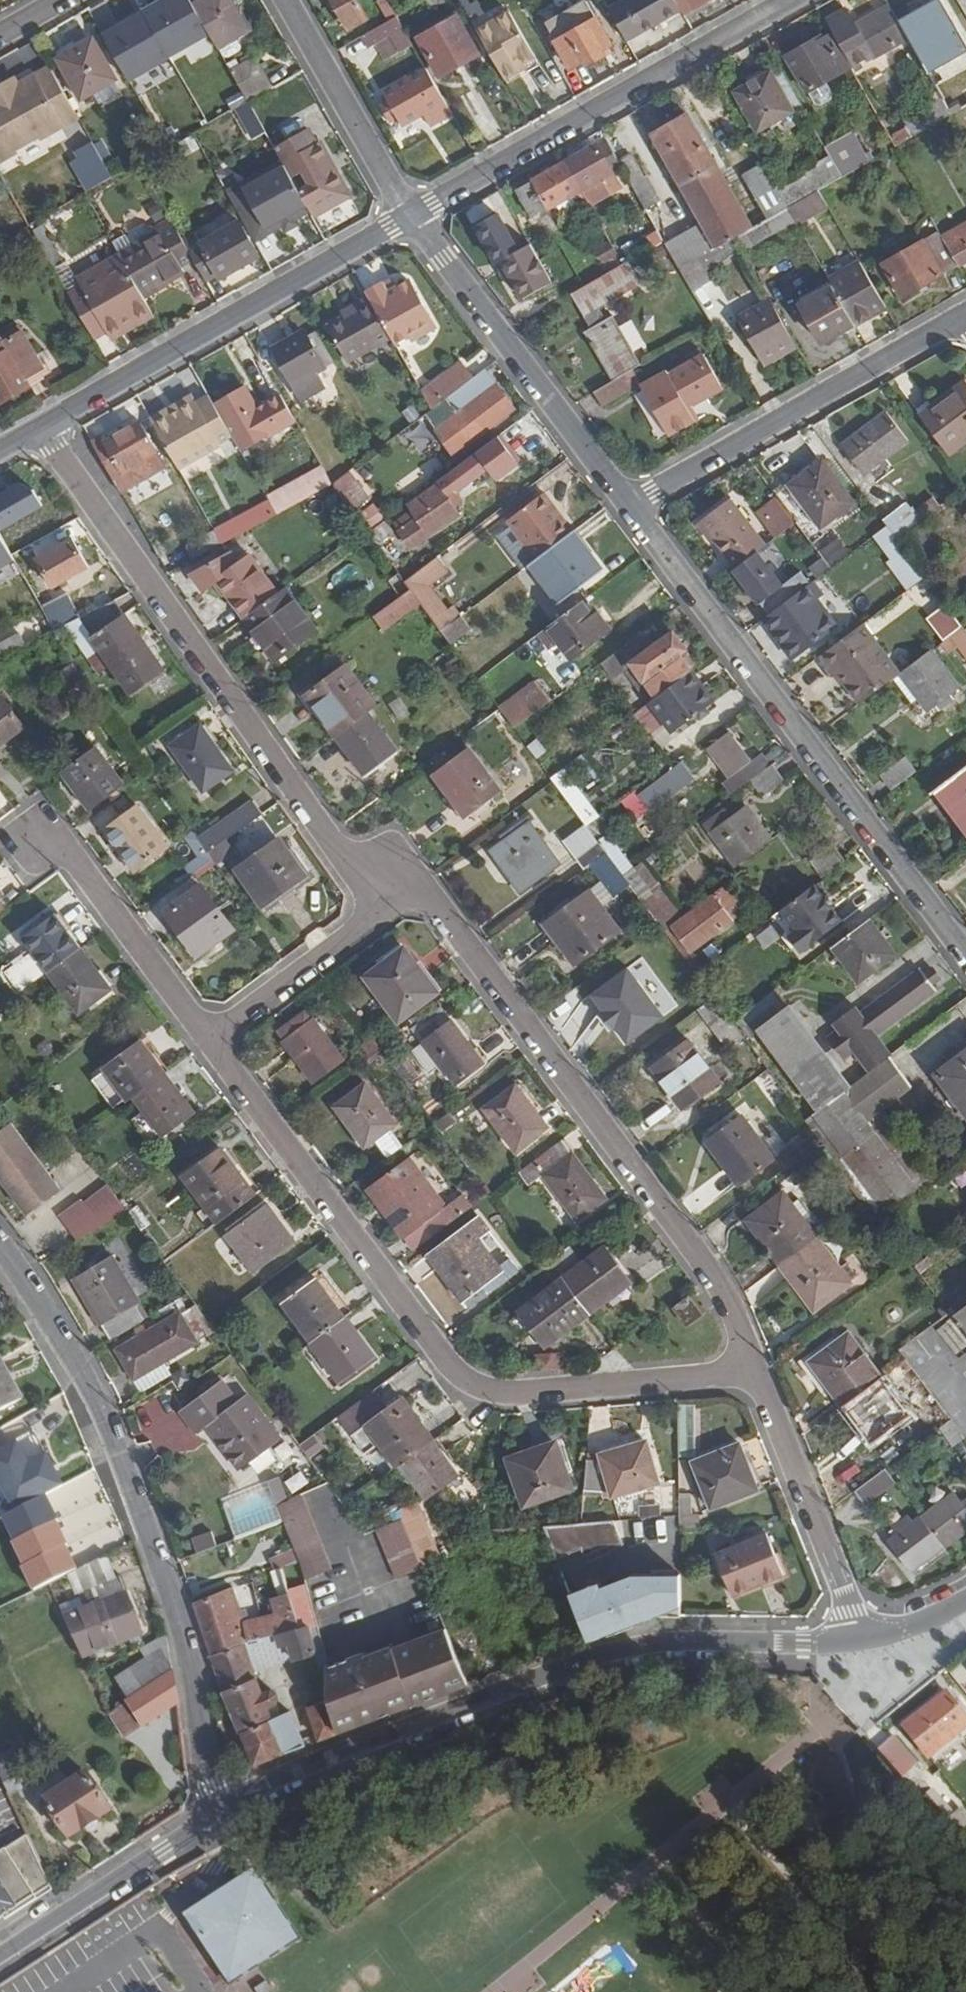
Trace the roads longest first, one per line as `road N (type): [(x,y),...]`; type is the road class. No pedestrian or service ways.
road 1 (residential): [(756,1369),(526,1394),(476,1387),(442,1356),(207,1037)]
road 2 (tertiary): [(861,1639),(618,1652),(284,1776),(214,1818)]
road 3 (residential): [(214,1818),(179,1604),(135,1478),(89,1368),(0,1240)]
road 4 (residential): [(39,427),(337,849),(407,892)]
road 5 (residential): [(407,892),(439,909),(721,1284),(756,1369)]
road 6 (residential): [(634,506),(965,952)]
road 7 (residential): [(792,0),(413,217)]
road 8 (residential): [(413,217),(39,427)]
road 9 (residential): [(634,506),(965,319)]
road 10 (residential): [(413,217),(634,506)]
road 11 (residential): [(756,1369),(861,1639)]
road 12 (residential): [(207,1037),(71,856),(36,837)]
road 13 (tertiary): [(214,1818),(0,1960)]
road 14 (residential): [(287,0),(413,217)]
road 15 (residential): [(407,892),(207,1037)]

